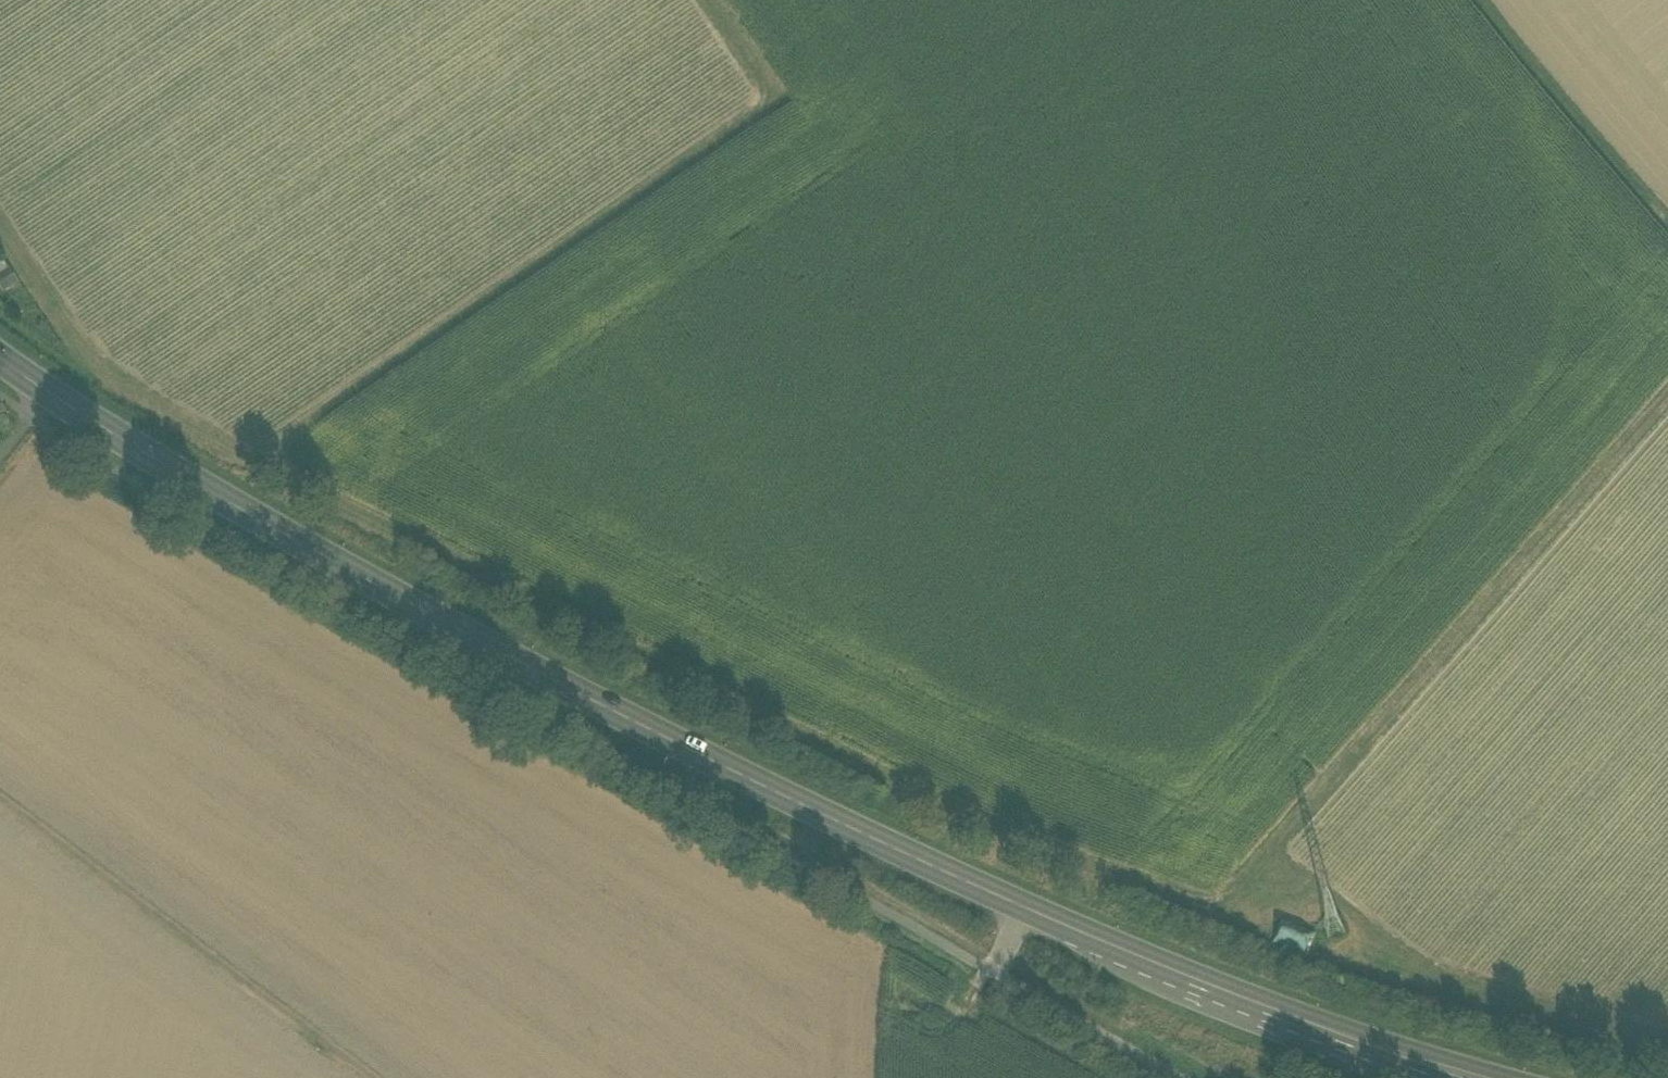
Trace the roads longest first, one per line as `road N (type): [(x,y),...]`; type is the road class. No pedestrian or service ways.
road 1 (secondary): [(1151,965),(934,871),(535,675),(156,462),(0,362)]
road 2 (track): [(0,806),(370,1077)]
road 3 (secondary): [(1508,1077),(1190,971),(1151,965)]
road 4 (secondary): [(1151,965),(1190,995),(1408,1077)]

